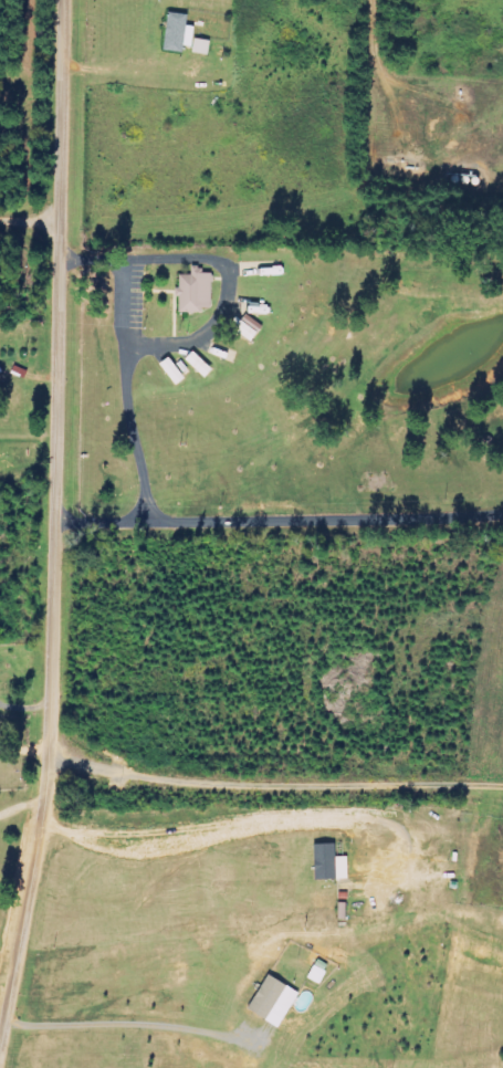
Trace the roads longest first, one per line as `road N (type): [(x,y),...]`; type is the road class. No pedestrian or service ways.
road 1 (residential): [(0,1039),(46,774),(62,0)]

